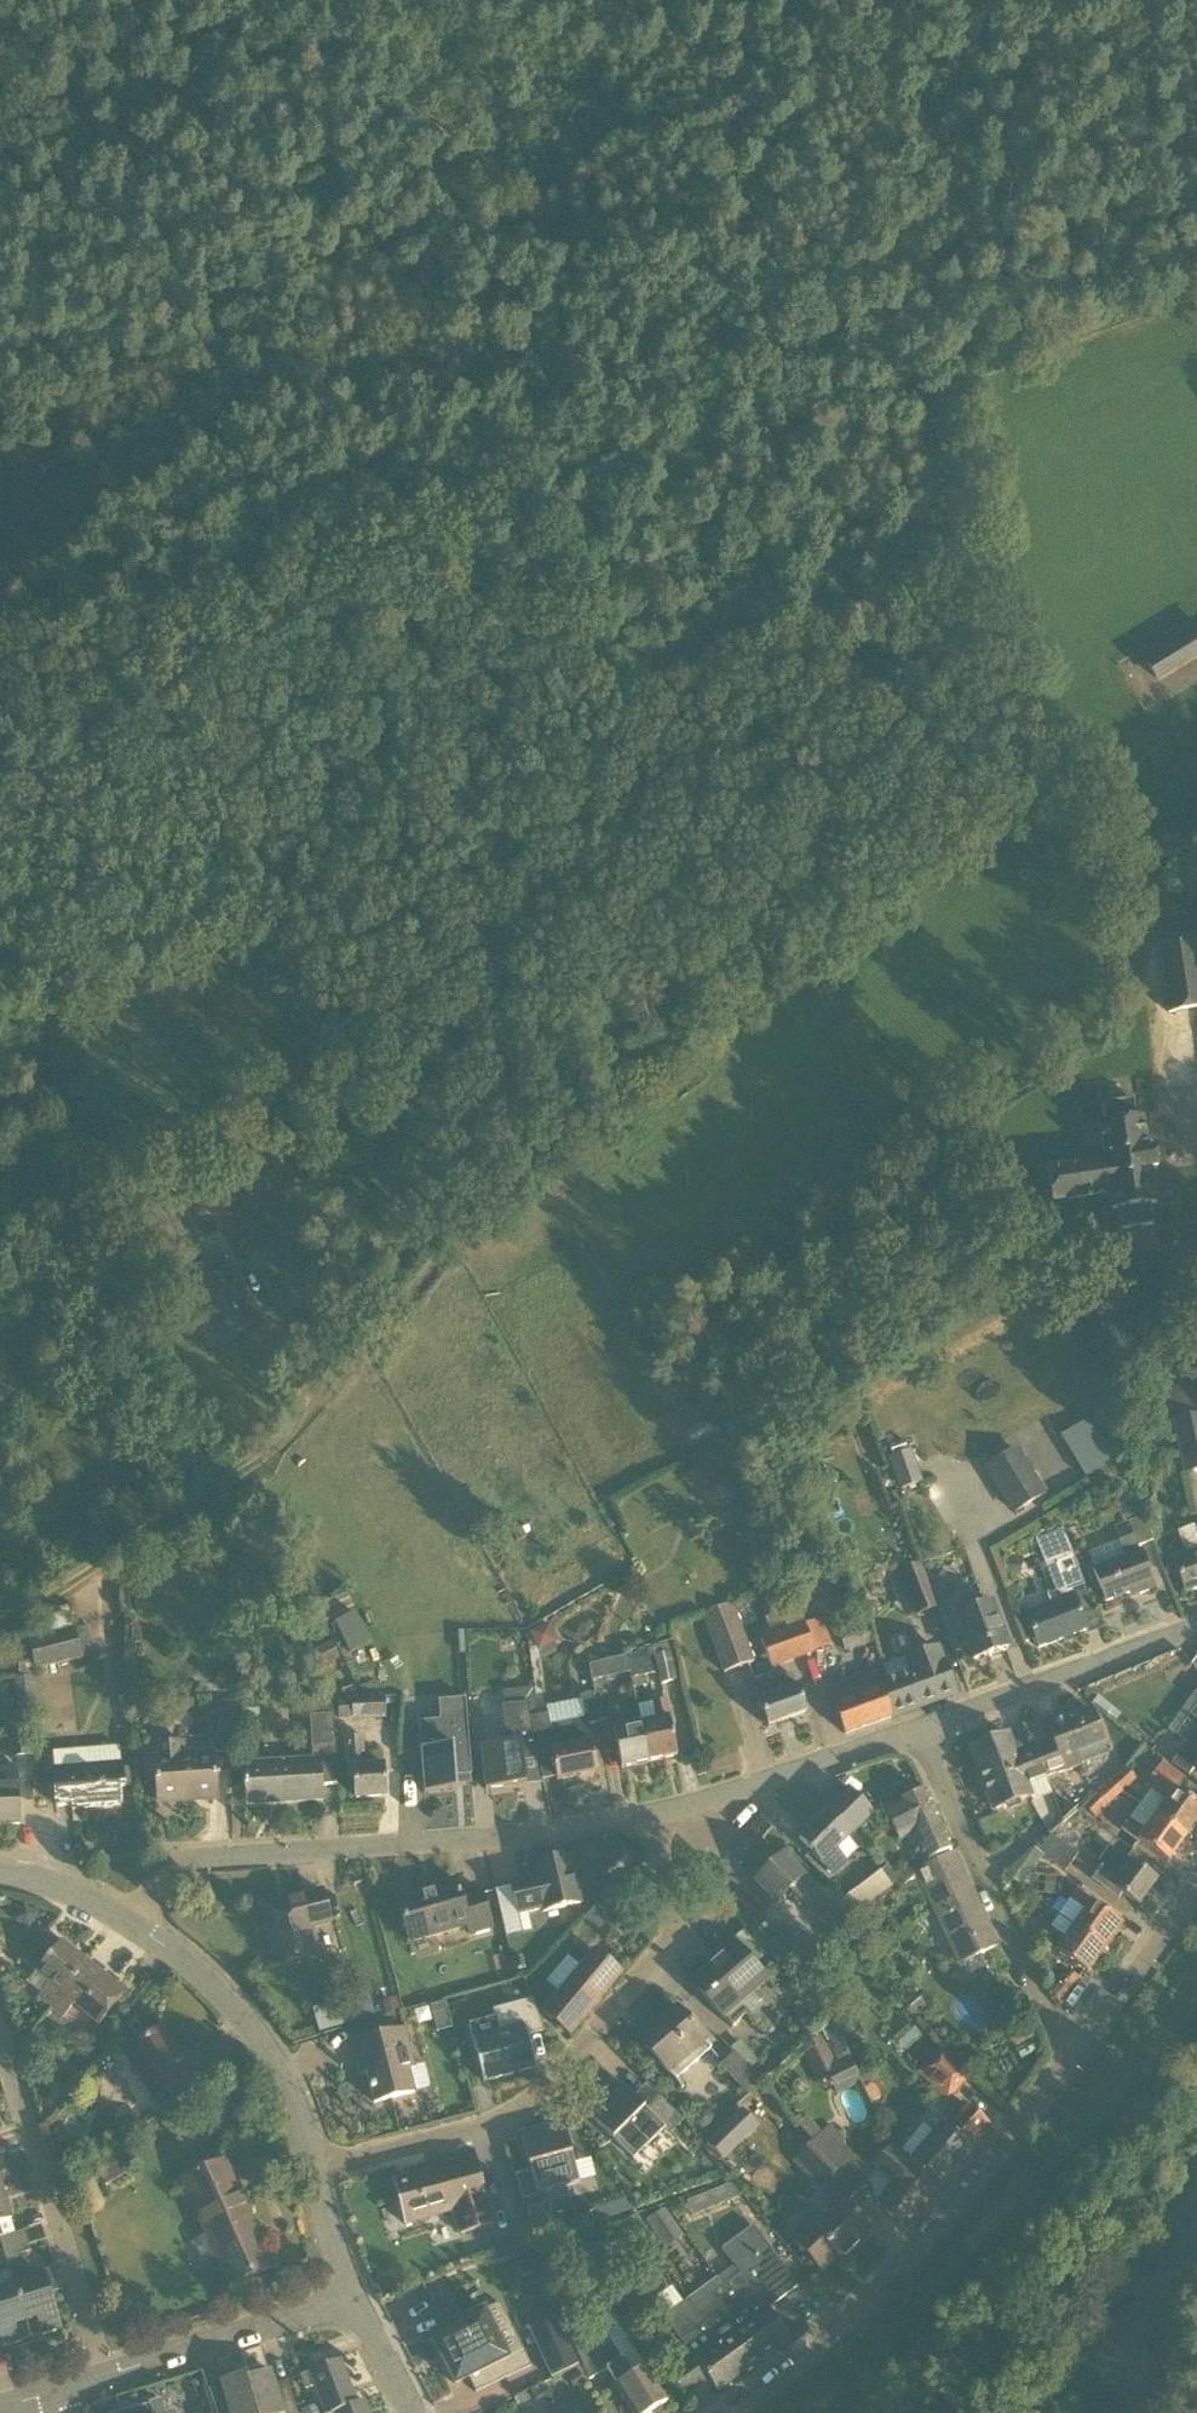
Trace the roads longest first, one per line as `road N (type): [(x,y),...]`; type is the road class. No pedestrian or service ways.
road 1 (unclassified): [(312,2166),(505,2121),(649,1975),(663,1953),(655,1813)]
road 2 (unclassified): [(144,1918),(172,1876),(206,1860),(449,1852),(655,1813)]
road 3 (unclassified): [(718,2412),(902,2269),(1073,2052)]
road 4 (unclassified): [(106,2377),(0,2047)]
road 5 (unclassified): [(1073,2052),(928,1741)]
road 6 (unclassified): [(144,1918),(271,2051),(312,2166)]
road 7 (unclassified): [(928,1741),(1196,1649)]
road 8 (unclassified): [(655,1813),(820,1779),(928,1741)]
road 9 (unclassified): [(106,2377),(356,2297)]
road 10 (unclassified): [(1073,2052),(1196,1895)]
road 11 (unclassified): [(0,1873),(69,1881),(144,1918)]
road 12 (unclassified): [(312,2166),(356,2297)]
road 13 (unclassified): [(356,2297),(414,2412)]

